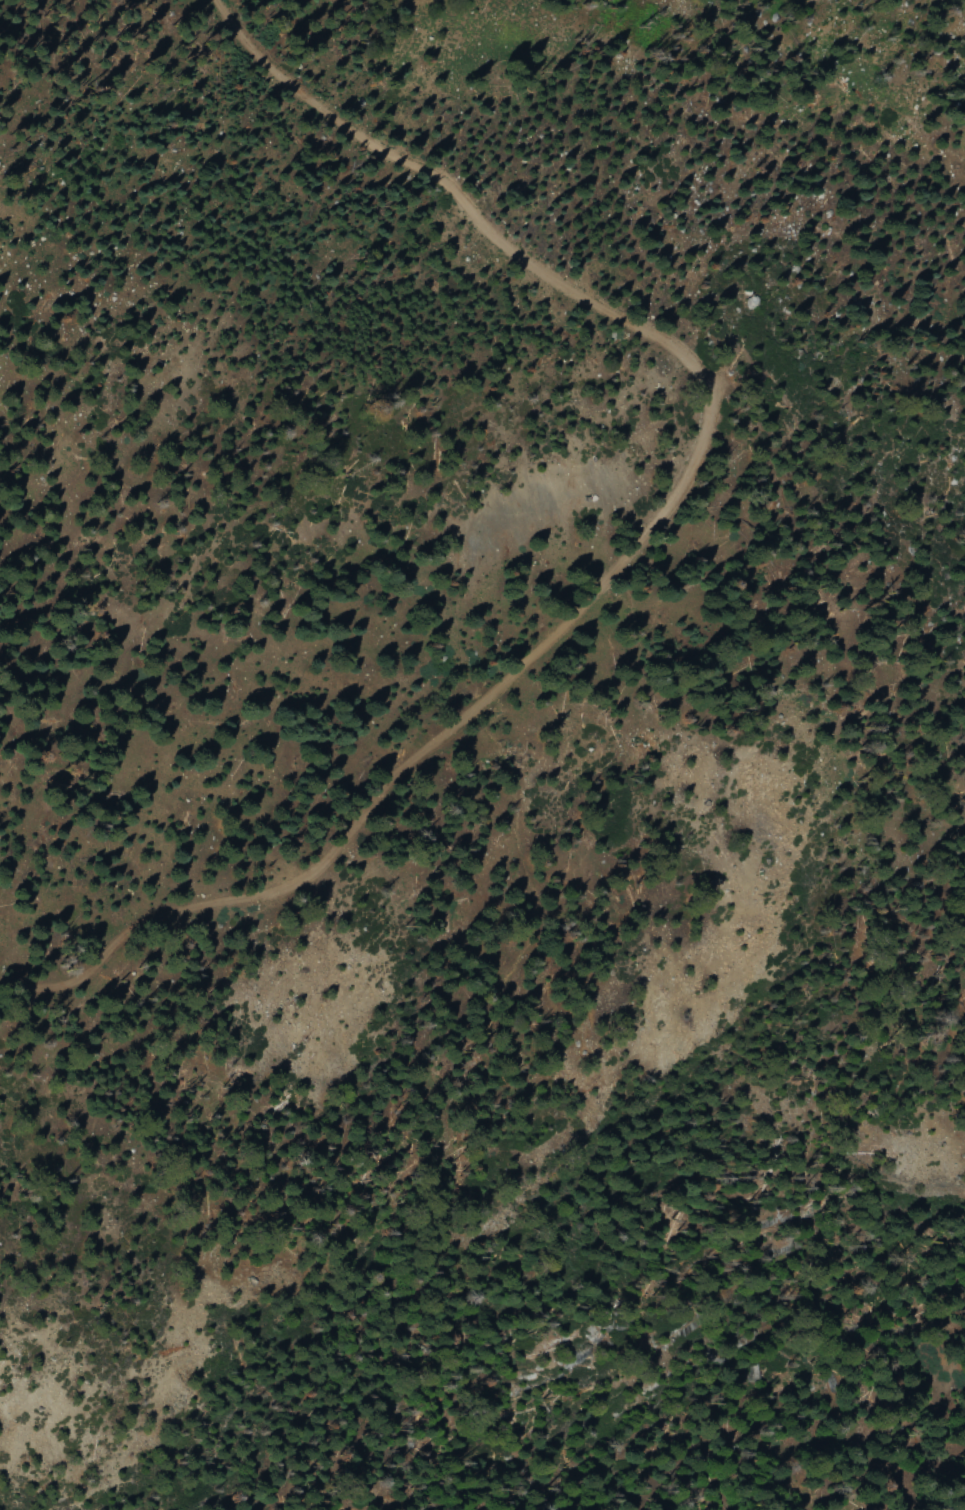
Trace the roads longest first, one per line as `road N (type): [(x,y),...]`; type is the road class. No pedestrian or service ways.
road 1 (track): [(203,0),(393,175),(698,404),(698,480),(665,540),(323,879),(0,996)]

